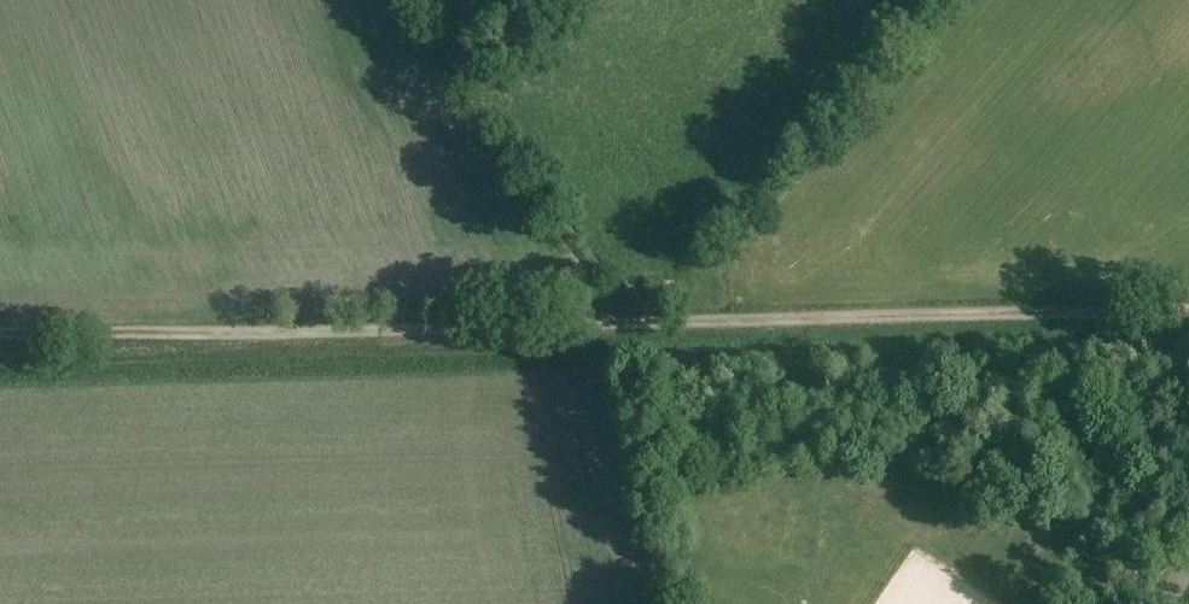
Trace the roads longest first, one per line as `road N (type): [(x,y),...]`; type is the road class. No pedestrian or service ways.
road 1 (track): [(1188,310),(606,333),(0,343)]

